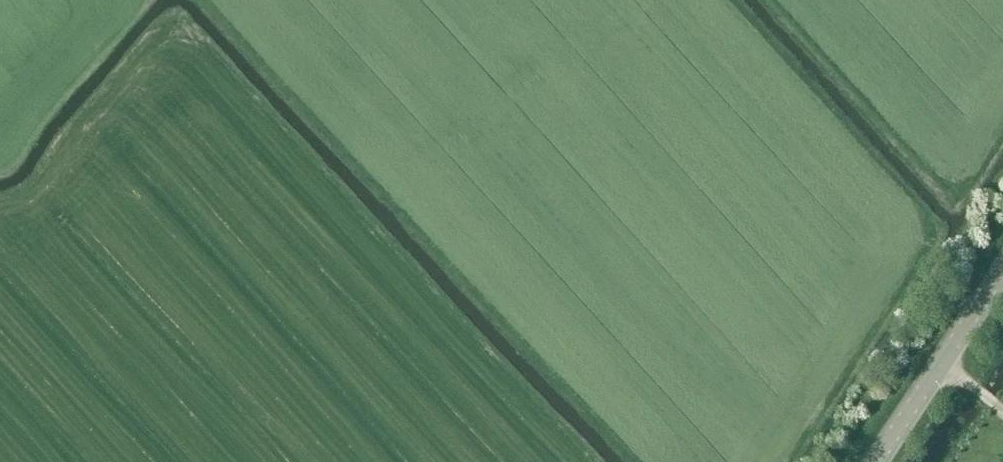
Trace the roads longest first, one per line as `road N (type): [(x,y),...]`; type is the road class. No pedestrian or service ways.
road 1 (tertiary): [(879,461),(1002,275)]

